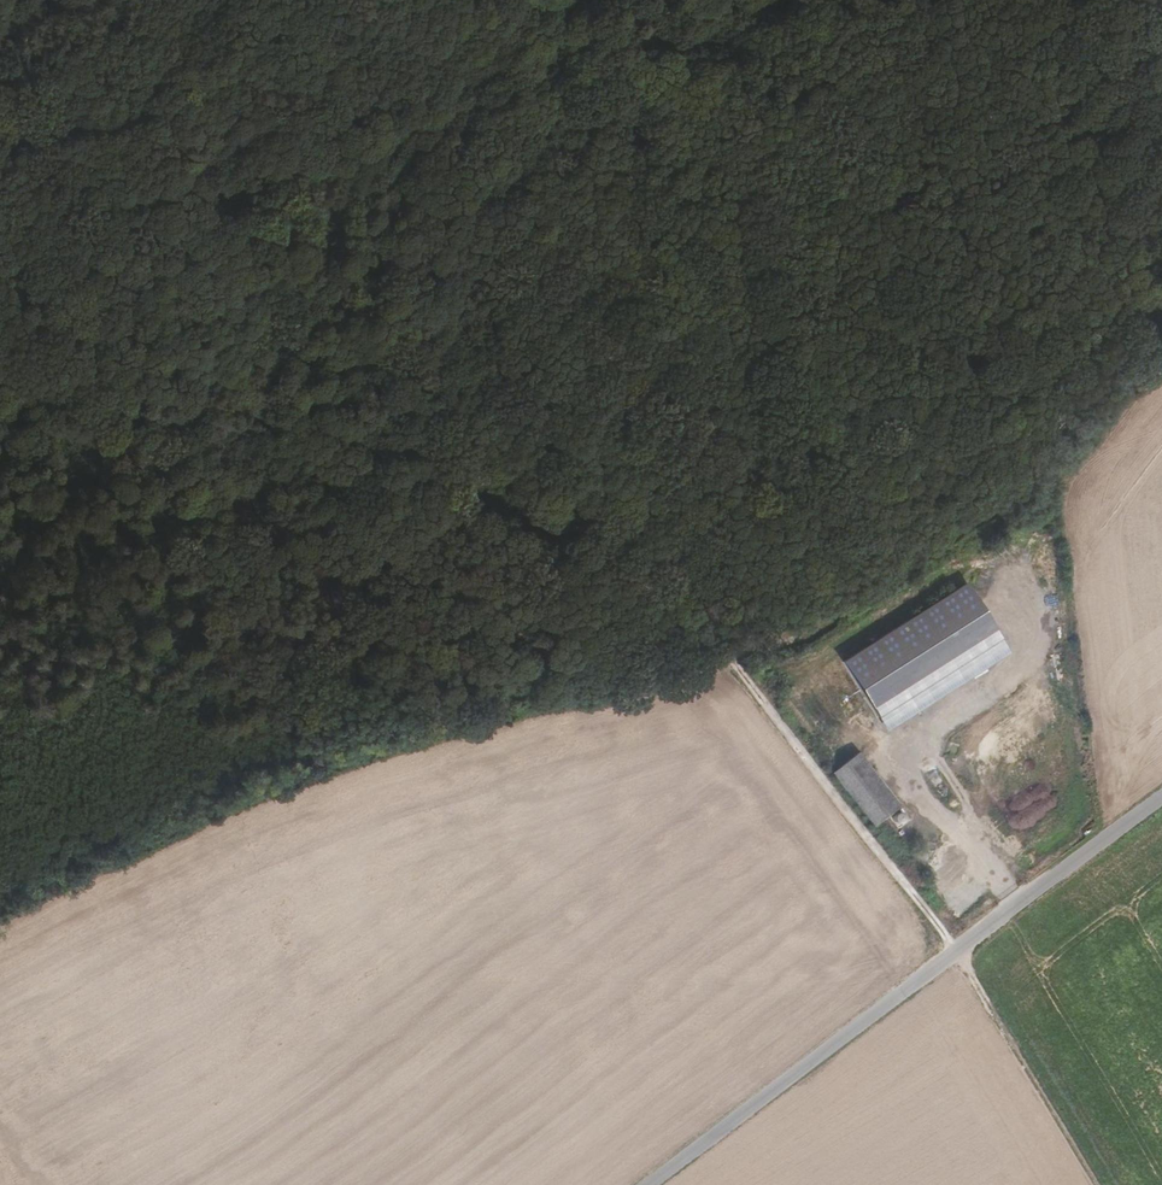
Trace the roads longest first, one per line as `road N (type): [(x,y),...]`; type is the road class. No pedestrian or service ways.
road 1 (track): [(540,424),(956,946),(1102,1184)]
road 2 (unclassified): [(648,1184),(1161,797)]

